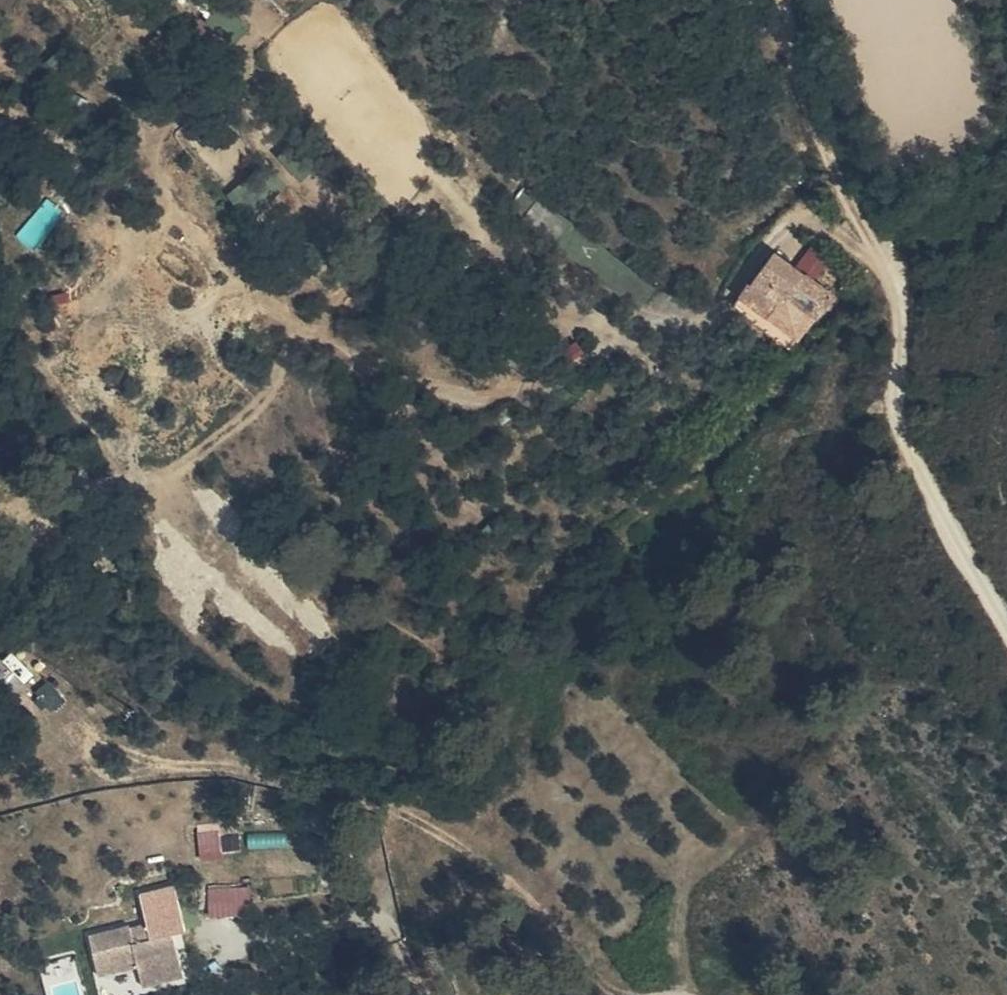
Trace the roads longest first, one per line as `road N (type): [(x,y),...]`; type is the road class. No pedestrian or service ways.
road 1 (track): [(783,0),(795,82),(899,291),(920,475),(1006,619)]

